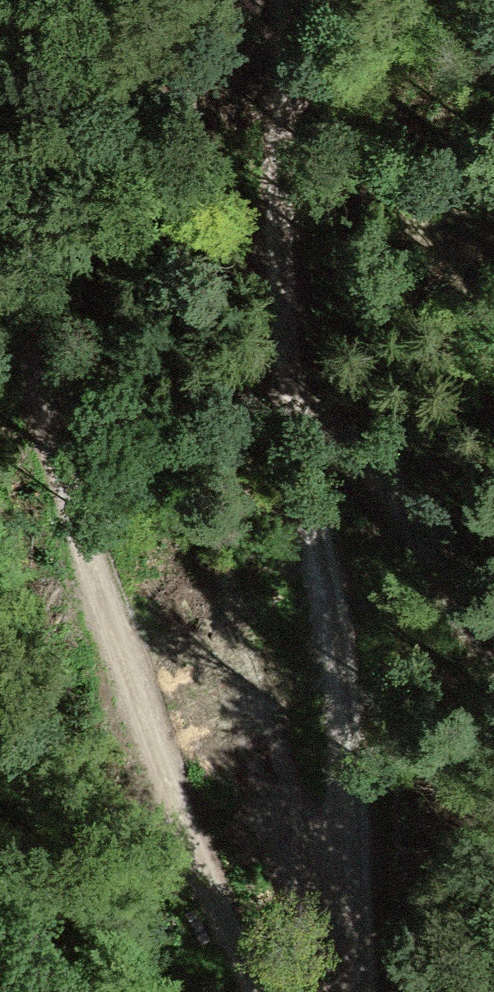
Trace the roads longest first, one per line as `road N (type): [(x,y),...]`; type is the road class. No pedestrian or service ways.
road 1 (track): [(283,0),(288,385),(343,718),(363,991)]
road 2 (track): [(0,312),(168,794),(256,991)]
road 3 (track): [(288,385),(493,602)]

